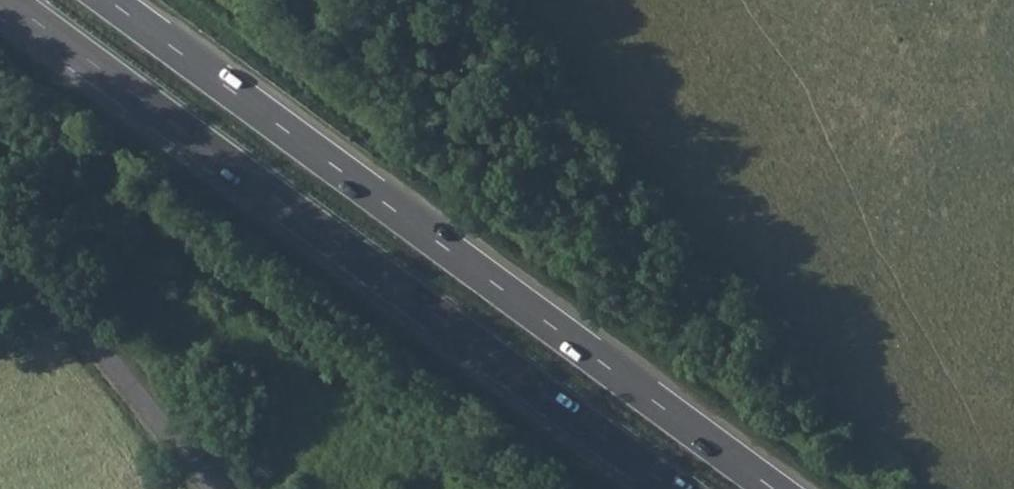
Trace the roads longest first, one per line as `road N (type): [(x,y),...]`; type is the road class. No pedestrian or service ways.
road 1 (trunk): [(774,488),(109,0)]
road 2 (trunk): [(7,0),(672,488)]
road 3 (unclassified): [(0,244),(211,488)]

